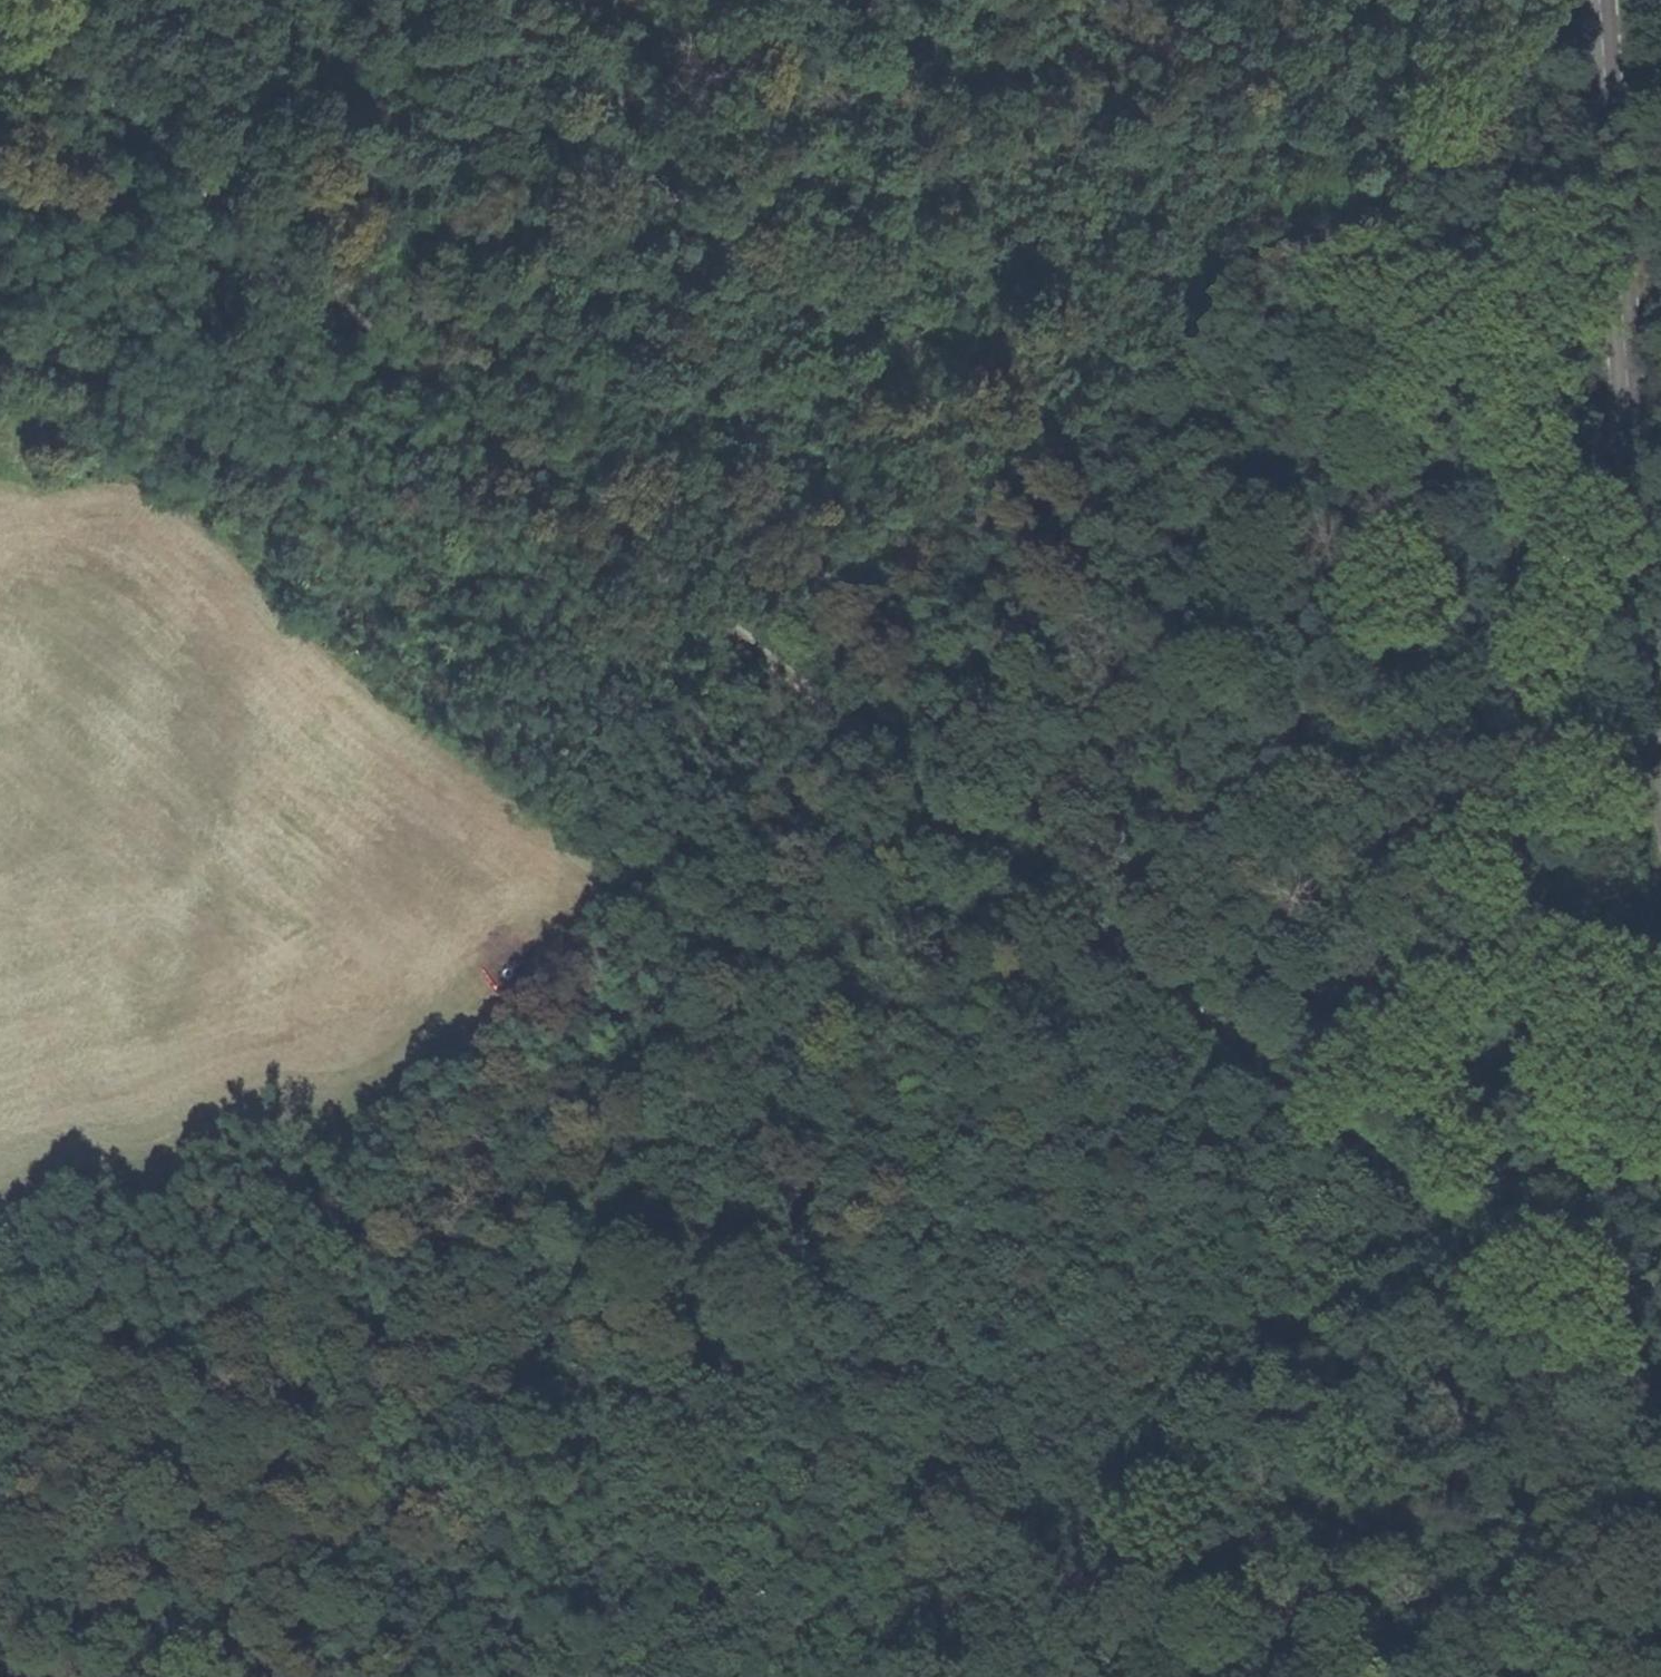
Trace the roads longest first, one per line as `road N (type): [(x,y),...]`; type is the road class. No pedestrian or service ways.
road 1 (track): [(0,29),(1660,1391)]
road 2 (secondary): [(1602,0),(1660,751)]

